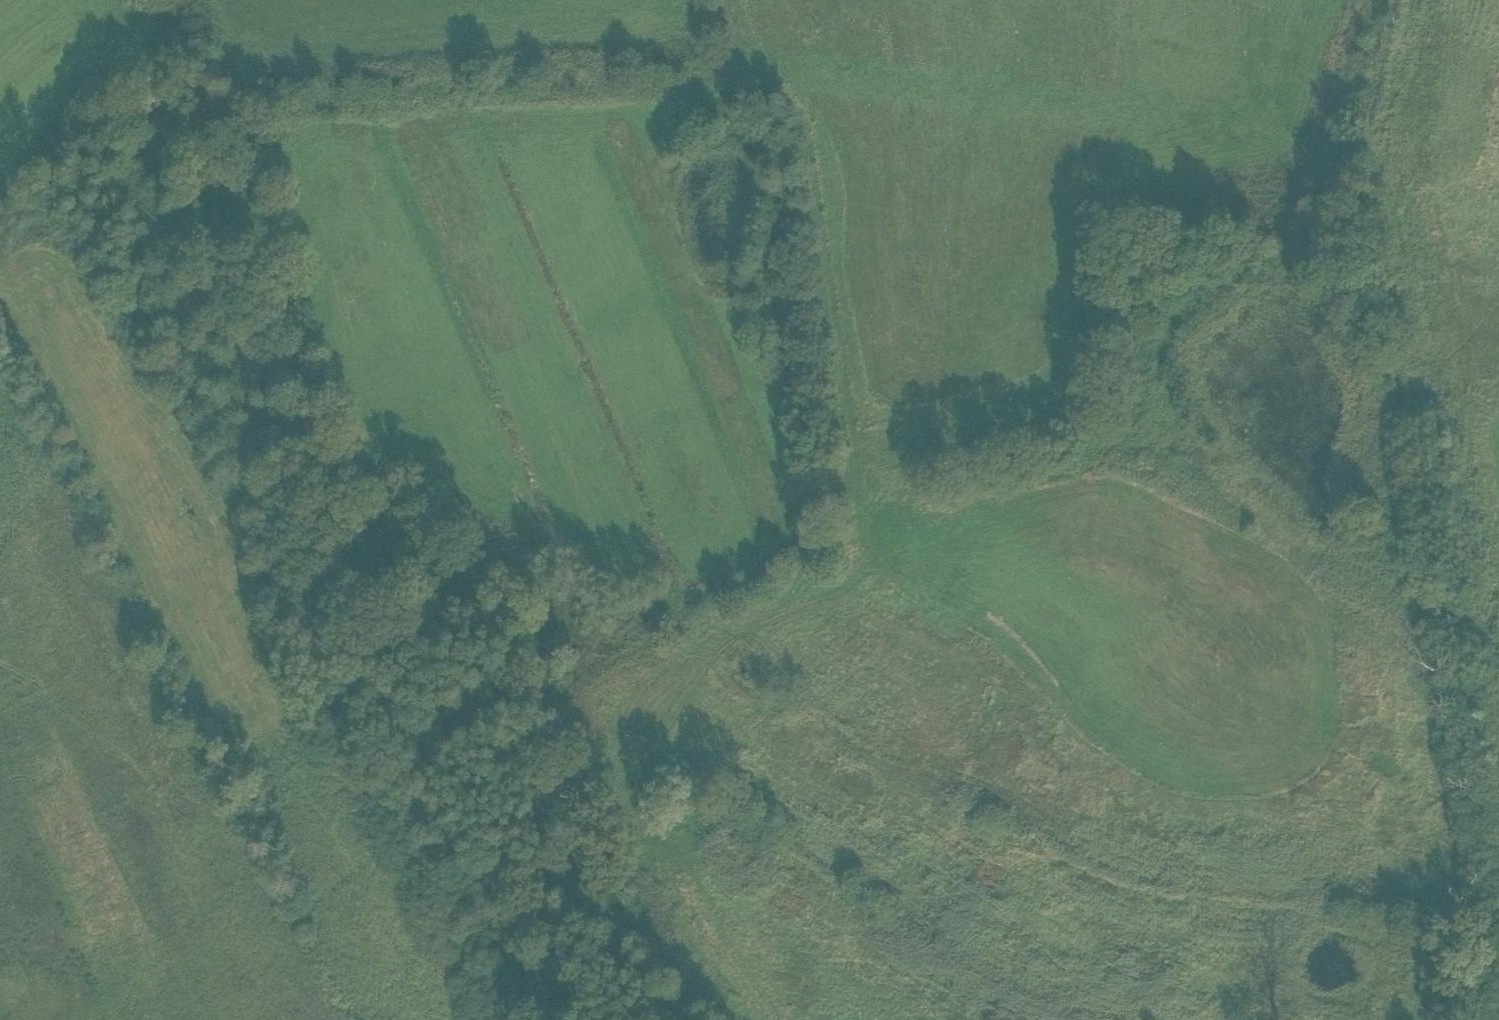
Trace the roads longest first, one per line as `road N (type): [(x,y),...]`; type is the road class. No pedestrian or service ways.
road 1 (track): [(216,505),(253,471),(260,422),(221,300),(172,0)]

